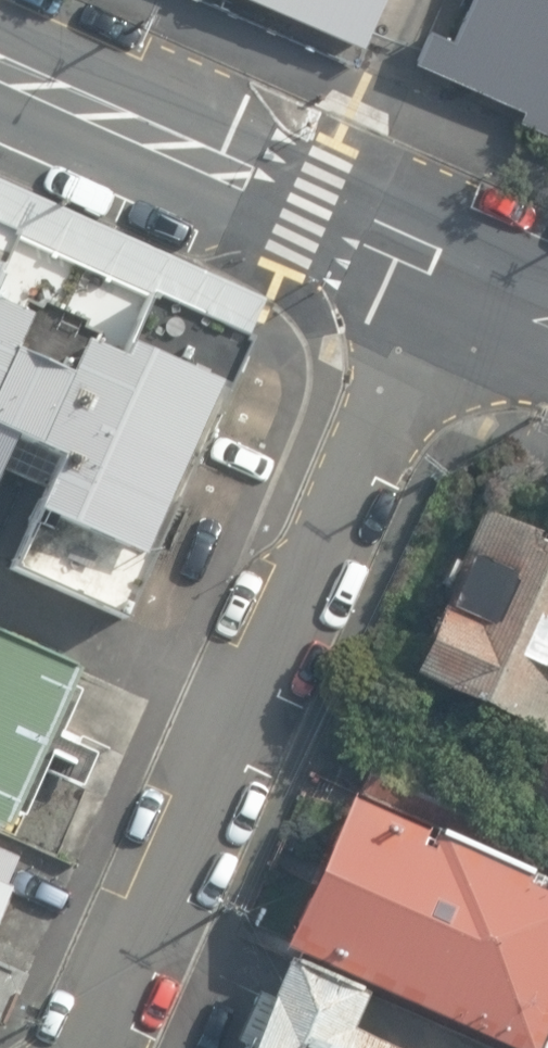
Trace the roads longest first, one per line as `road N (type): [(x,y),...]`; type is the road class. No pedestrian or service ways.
road 1 (residential): [(458,267),(103,1047)]
road 2 (tertiary): [(0,70),(458,267)]

